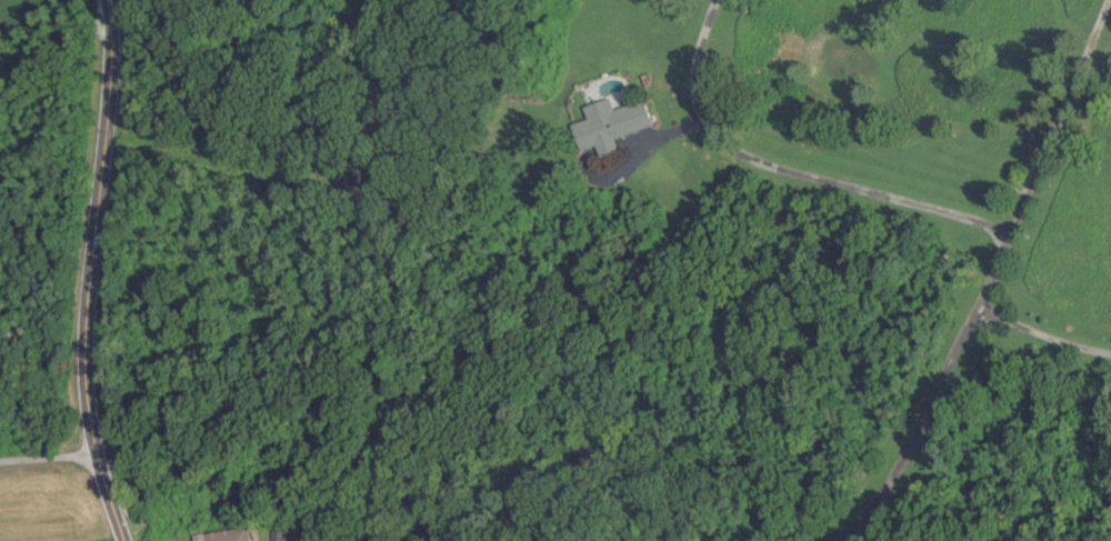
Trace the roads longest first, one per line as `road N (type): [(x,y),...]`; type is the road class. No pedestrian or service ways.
road 1 (residential): [(842,540),(893,484),(971,325),(1105,0)]
road 2 (tertiary): [(125,540),(86,390),(110,72),(106,0)]

